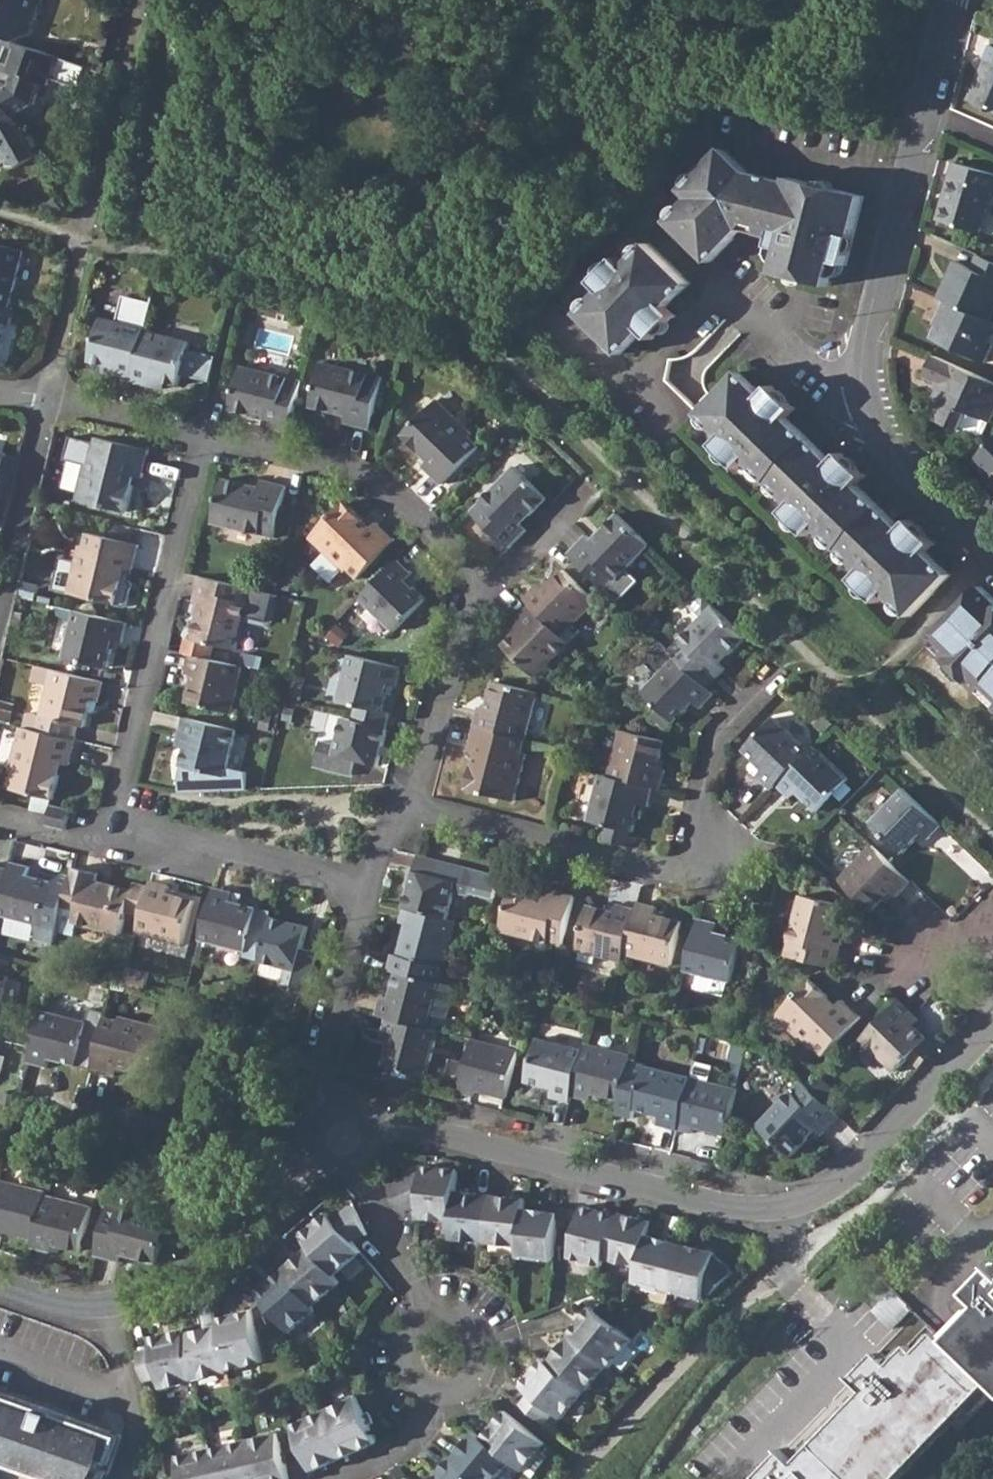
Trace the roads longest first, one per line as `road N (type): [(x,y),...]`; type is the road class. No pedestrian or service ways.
road 1 (residential): [(344,1133),(407,1121),(724,1200),(784,1200),(820,1189),(862,1159),(992,1022)]
road 2 (residential): [(409,807),(682,877),(717,731),(782,663)]
road 3 (residential): [(992,547),(892,445),(873,415),(868,384),(877,301),(925,115)]
road 4 (residential): [(0,1280),(96,1304),(159,1288),(311,1152),(344,1133)]
road 5 (residential): [(114,822),(205,436)]
road 6 (residential): [(487,585),(369,473),(205,436)]
road 7 (residential): [(362,883),(322,1086),(344,1133)]
road 8 (residential): [(114,822),(362,883)]
road 9 (residential): [(409,807),(459,623),(487,585)]
road 10 (residential): [(0,601),(49,399)]
road 11 (residential): [(425,1313),(344,1133)]
road 12 (unknown): [(246,1214),(181,1135),(93,1106)]
road 13 (residential): [(205,436),(49,399)]
road 14 (residential): [(432,1389),(456,1388),(473,1376),(480,1334),(446,1309),(425,1313)]
road 15 (residential): [(487,585),(590,482)]
road 16 (residential): [(432,1389),(428,1438),(419,1449),(358,1478)]

